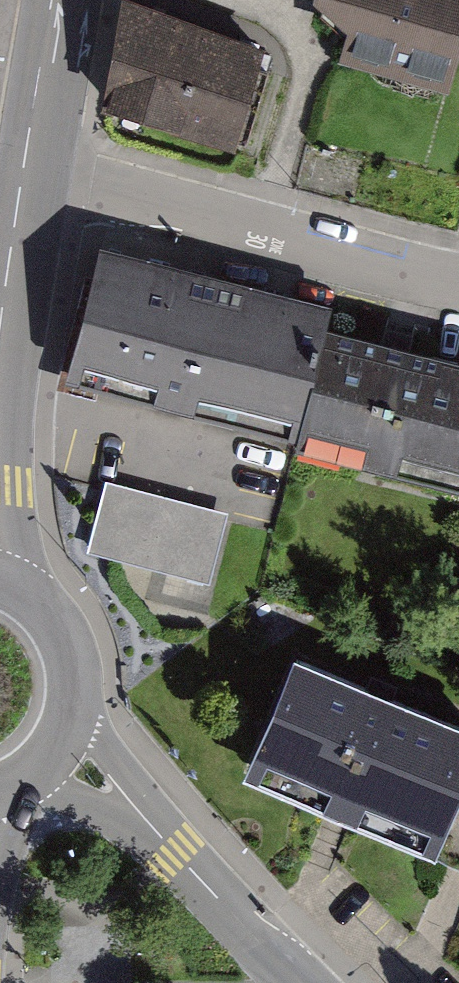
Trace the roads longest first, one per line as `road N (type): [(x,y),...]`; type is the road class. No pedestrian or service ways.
road 1 (residential): [(35,170),(458,284)]
road 2 (primary): [(34,600),(14,489),(26,229)]
road 3 (residential): [(65,729),(299,982)]
road 4 (primary): [(64,0),(35,170)]
road 5 (primary): [(65,729),(70,659),(34,600)]

